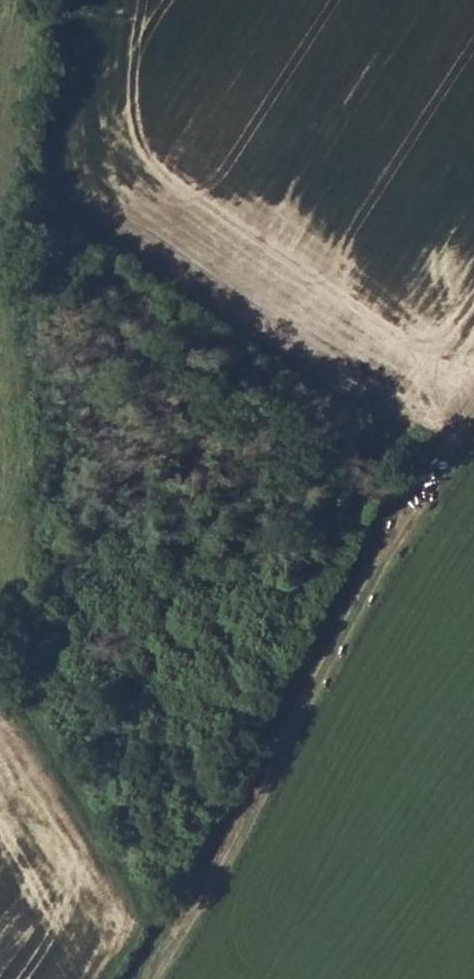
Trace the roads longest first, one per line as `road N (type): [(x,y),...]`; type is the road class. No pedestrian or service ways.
road 1 (track): [(154,978),(418,494)]

